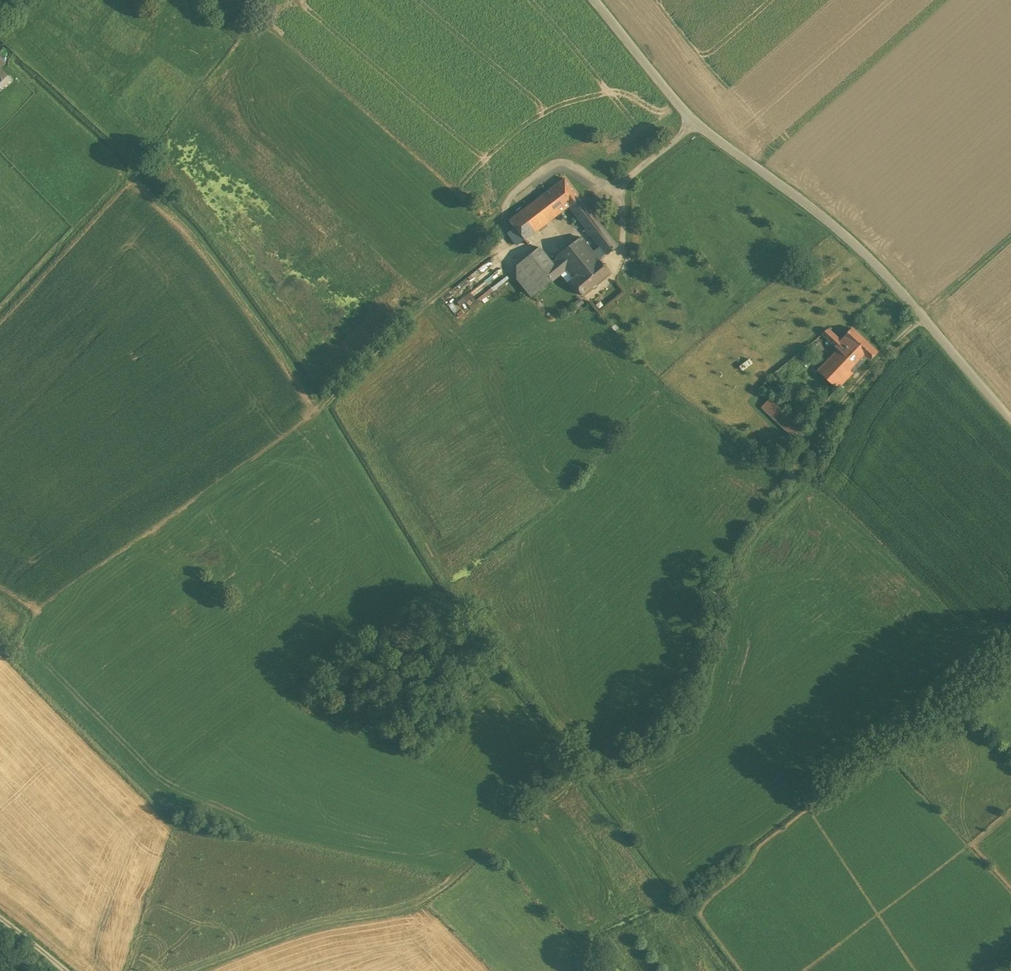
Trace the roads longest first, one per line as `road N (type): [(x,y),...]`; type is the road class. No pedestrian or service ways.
road 1 (track): [(196,970),(315,924),(443,895),(516,804),(608,764),(673,722),(710,665),(738,553),(815,467),(854,385),(922,318)]
road 2 (unclassified): [(594,0),(695,123),(840,230),(1010,419)]
road 3 (track): [(501,246),(420,310),(310,421)]
road 4 (track): [(622,181),(556,163),(509,200),(501,246),(507,256)]

